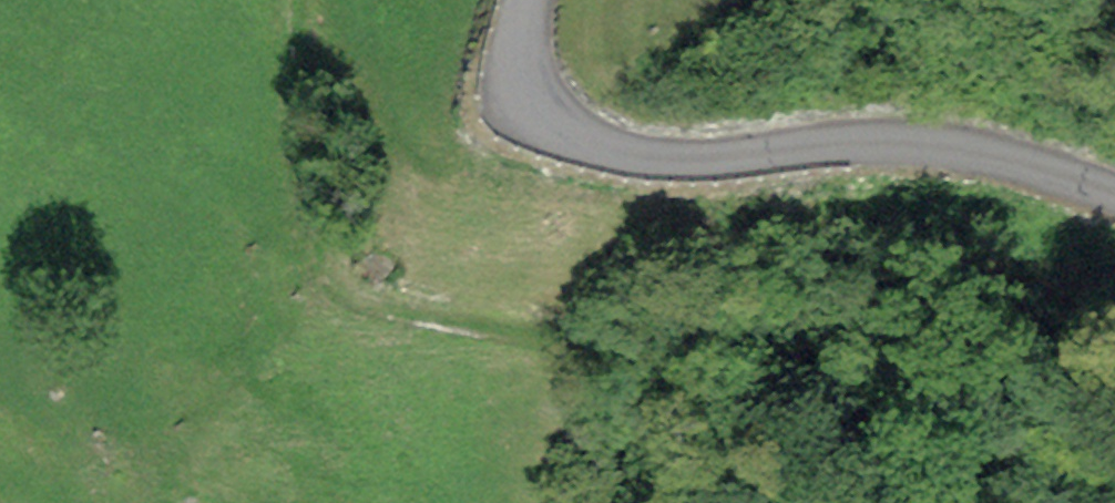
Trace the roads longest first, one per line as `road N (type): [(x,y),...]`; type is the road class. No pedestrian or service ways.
road 1 (track): [(1114,299),(1061,304),(857,285),(713,362),(516,347),(388,327),(315,302),(288,263),(275,102),(288,0)]
road 2 (unclassified): [(1114,195),(948,148),(872,140),(686,159),(597,144),(564,127),(530,83),(527,0)]

